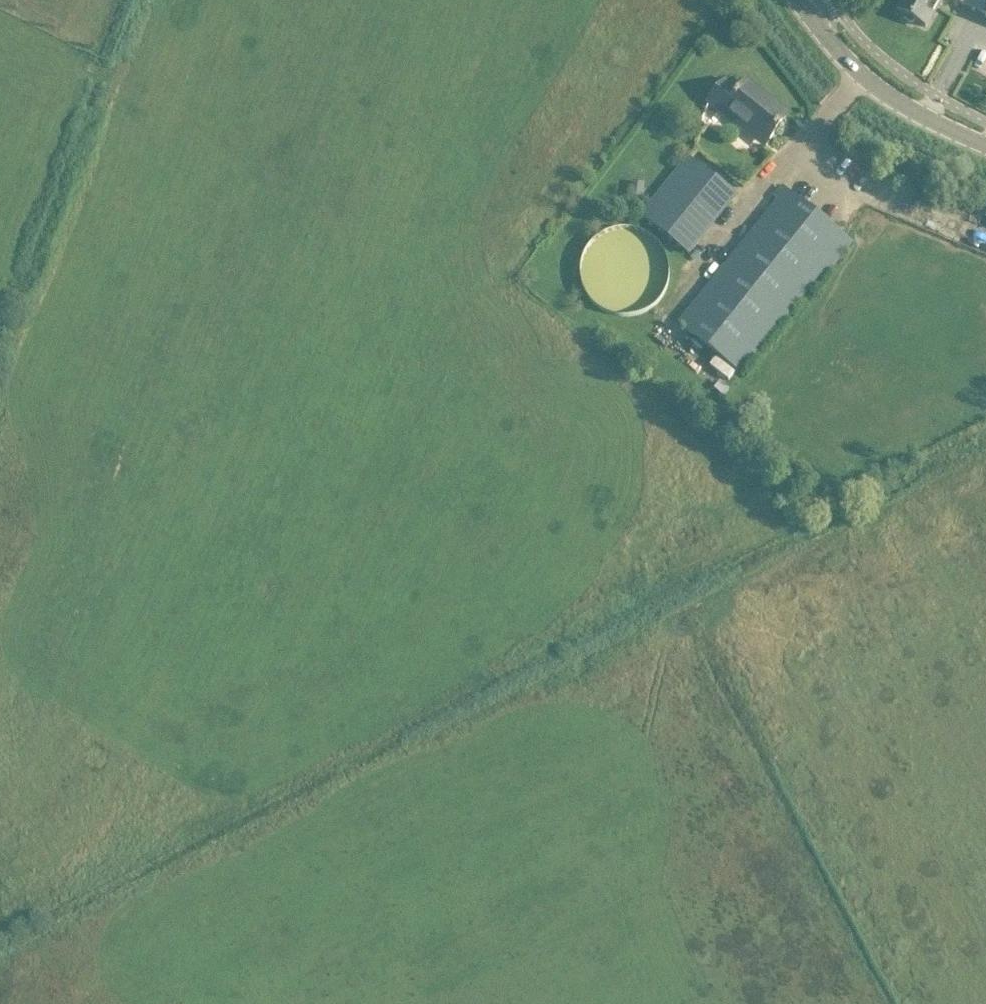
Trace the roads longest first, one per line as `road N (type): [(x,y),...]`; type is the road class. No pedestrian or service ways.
road 1 (tertiary): [(985,145),(896,100),(811,19)]

